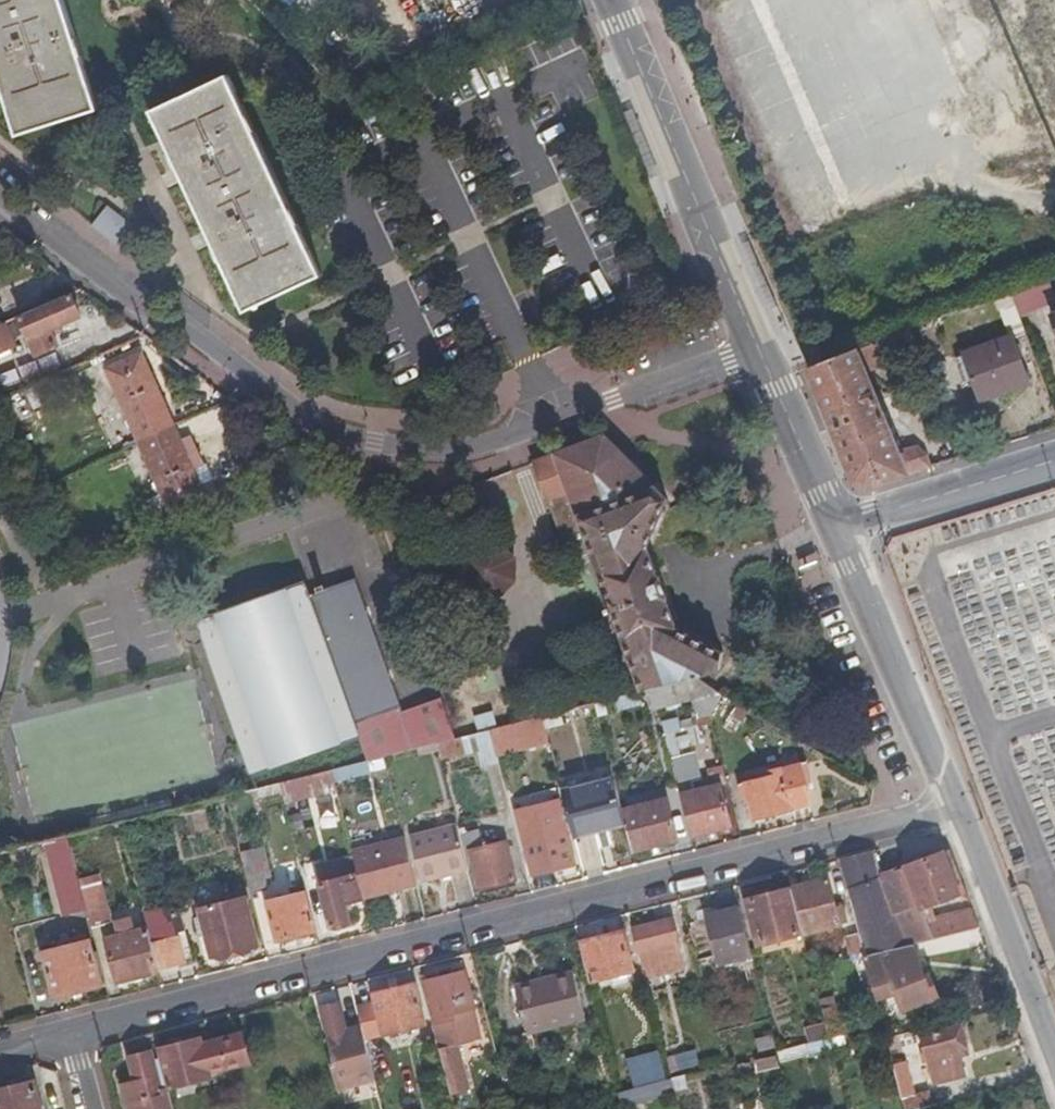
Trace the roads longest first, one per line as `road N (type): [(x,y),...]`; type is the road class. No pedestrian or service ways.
road 1 (residential): [(959,805),(72,1035)]
road 2 (tertiary): [(759,351),(513,440),(457,452),(371,446),(313,429),(0,187)]
road 3 (tertiary): [(759,351),(613,0)]
road 4 (tertiary): [(839,528),(959,805)]
road 5 (tertiary): [(959,805),(1054,1059)]
road 6 (residential): [(839,528),(1054,462)]
road 7 (tertiary): [(839,528),(759,351)]

